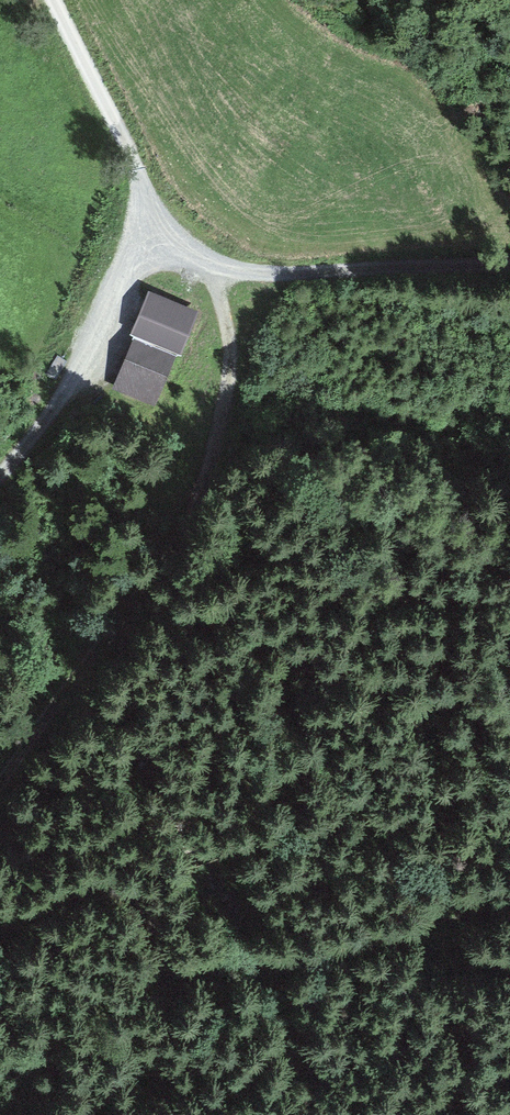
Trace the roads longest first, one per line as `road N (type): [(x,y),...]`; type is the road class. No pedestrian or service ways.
road 1 (track): [(139,279),(176,263),(221,284),(232,361),(207,489),(81,677),(0,775)]
road 2 (track): [(67,0),(149,163),(137,300),(0,474)]
road 3 (track): [(0,953),(218,976),(509,903)]
road 4 (track): [(221,284),(297,267),(509,264)]

